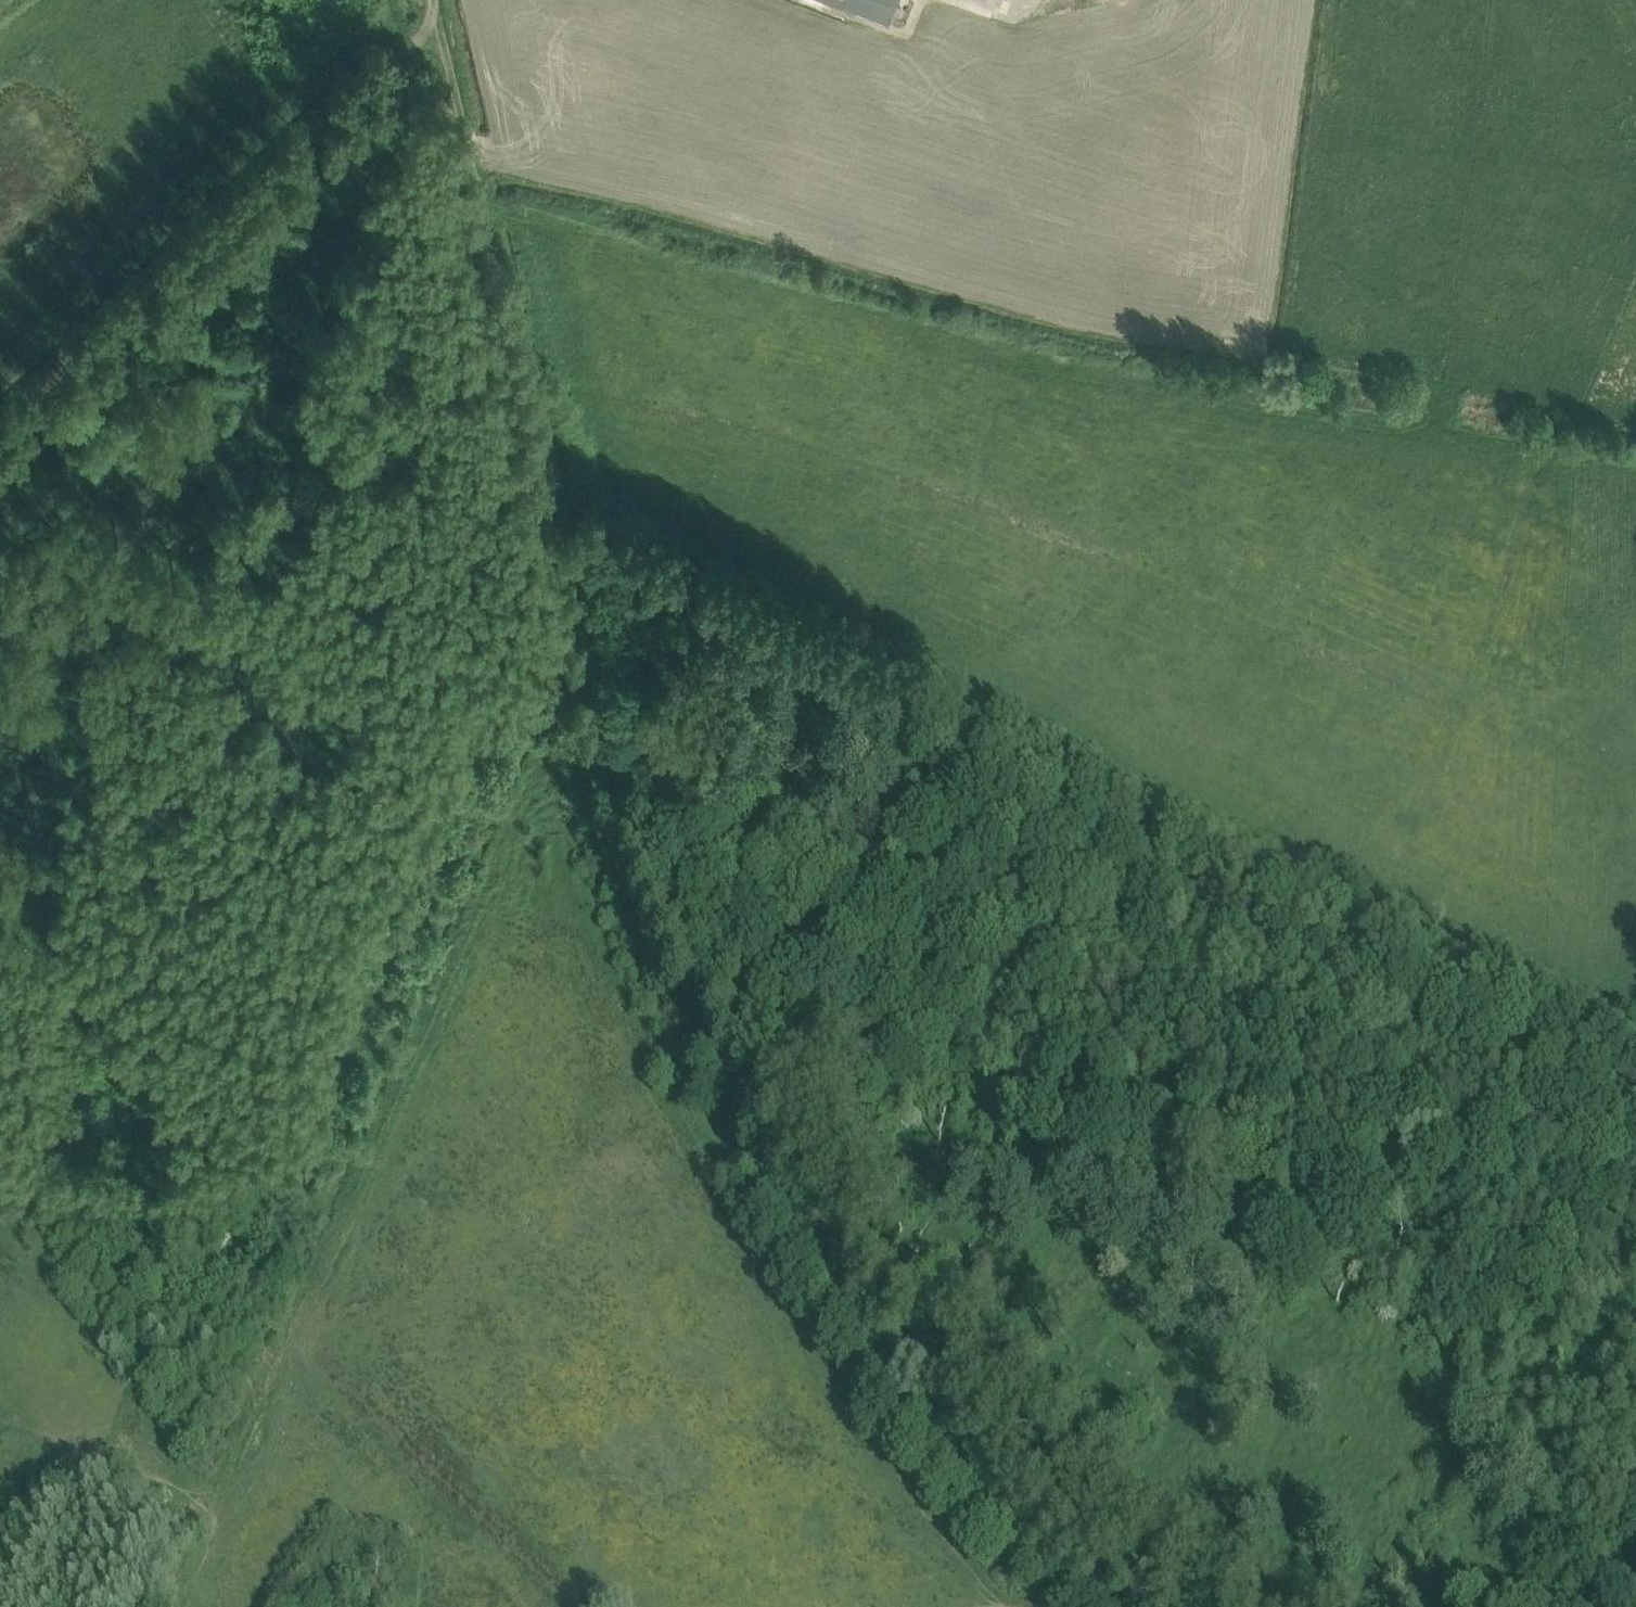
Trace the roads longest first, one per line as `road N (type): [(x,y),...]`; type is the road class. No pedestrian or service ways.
road 1 (track): [(439,25),(616,796),(738,1124),(814,1266),(873,1333),(969,1479),(1025,1550),(1105,1606)]
road 2 (track): [(0,423),(439,25)]

